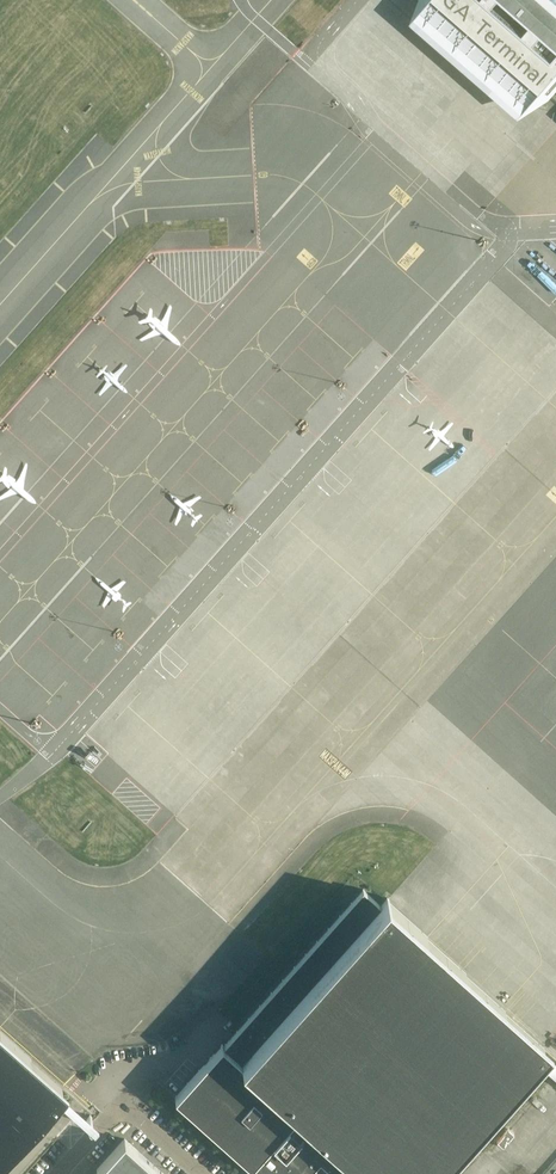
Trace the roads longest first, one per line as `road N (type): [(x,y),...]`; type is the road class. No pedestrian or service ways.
road 1 (unclassified): [(61,1173),(122,1110),(194,1173)]

